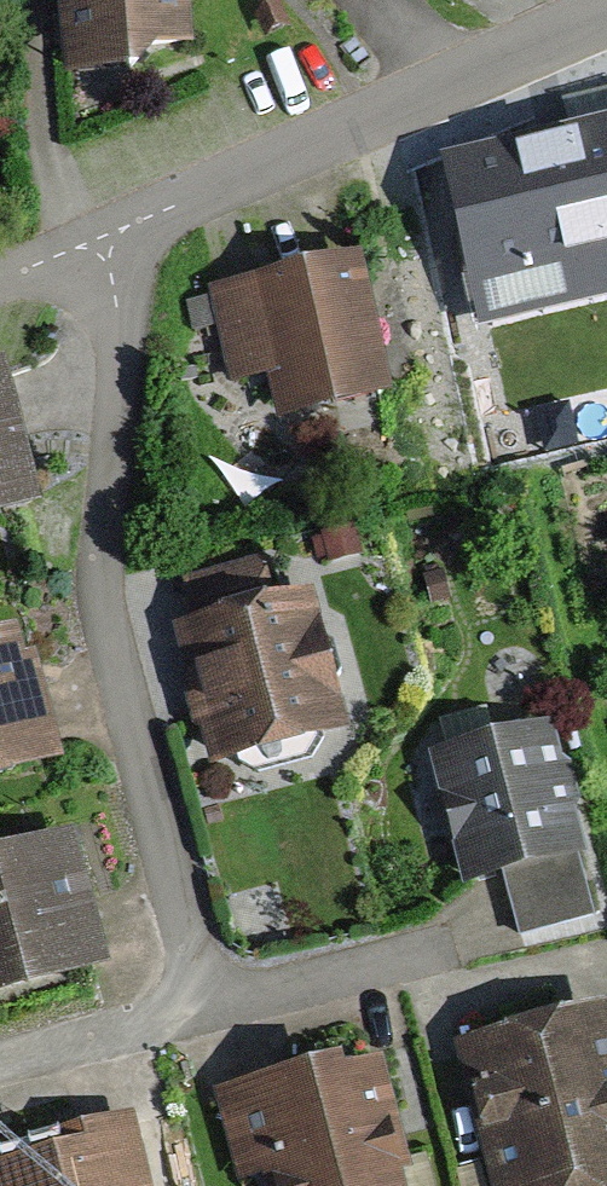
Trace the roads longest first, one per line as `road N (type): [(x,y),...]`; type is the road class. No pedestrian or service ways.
road 1 (residential): [(103,235),(124,315),(101,577),(199,1006)]
road 2 (residential): [(606,17),(103,235)]
road 3 (residential): [(453,936),(199,1006)]
road 4 (residential): [(199,1006),(0,1062)]

